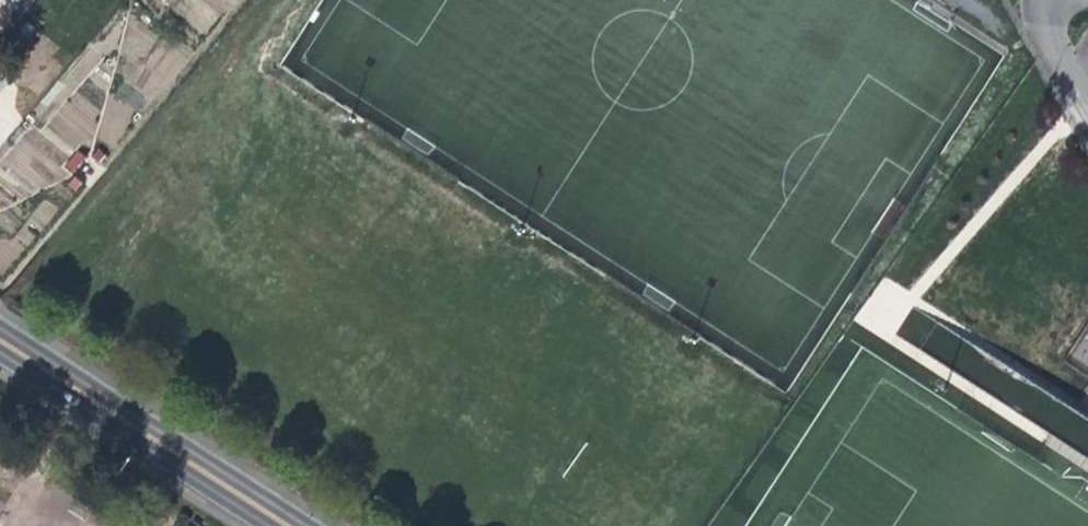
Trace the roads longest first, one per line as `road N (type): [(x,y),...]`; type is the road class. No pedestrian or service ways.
road 1 (tertiary): [(0,332),(298,525)]

